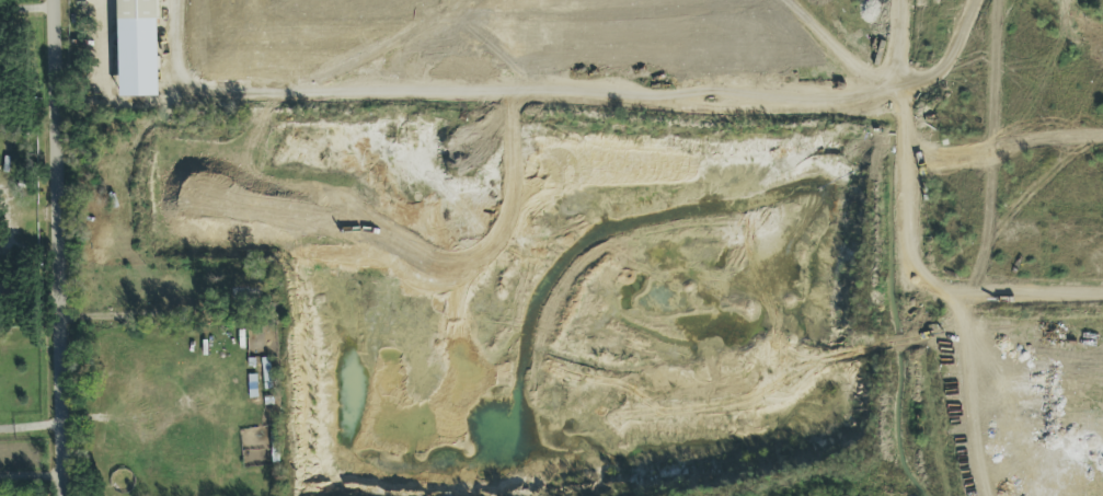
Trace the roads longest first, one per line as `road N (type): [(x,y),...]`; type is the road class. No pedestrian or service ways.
road 1 (tertiary): [(55,0),(65,495)]
road 2 (residential): [(902,0),(897,83),(907,143),(911,347)]

